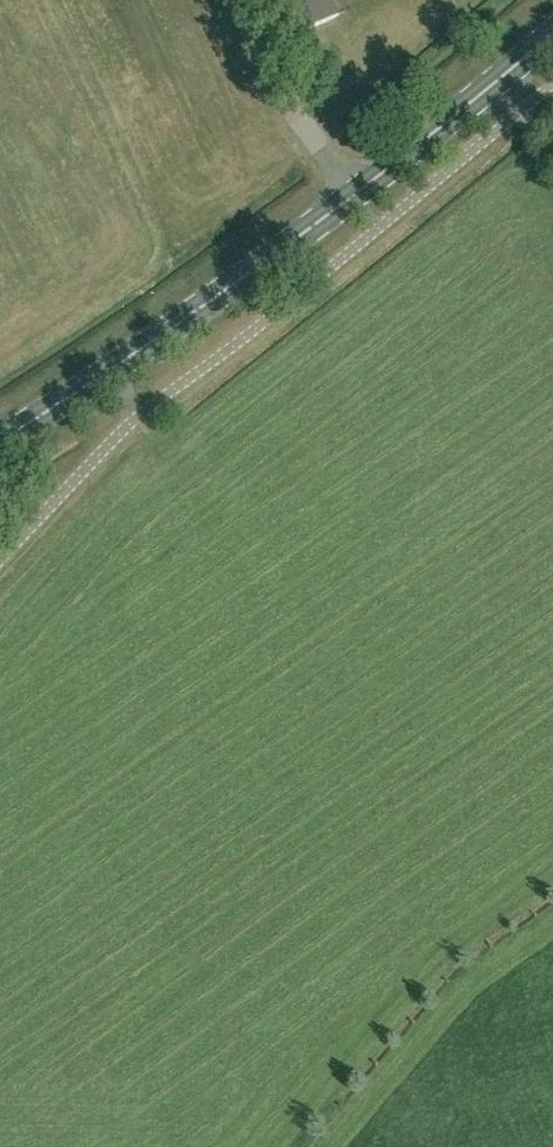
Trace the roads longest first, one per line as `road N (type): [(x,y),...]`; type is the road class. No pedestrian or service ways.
road 1 (secondary): [(0,437),(176,331),(552,33)]

